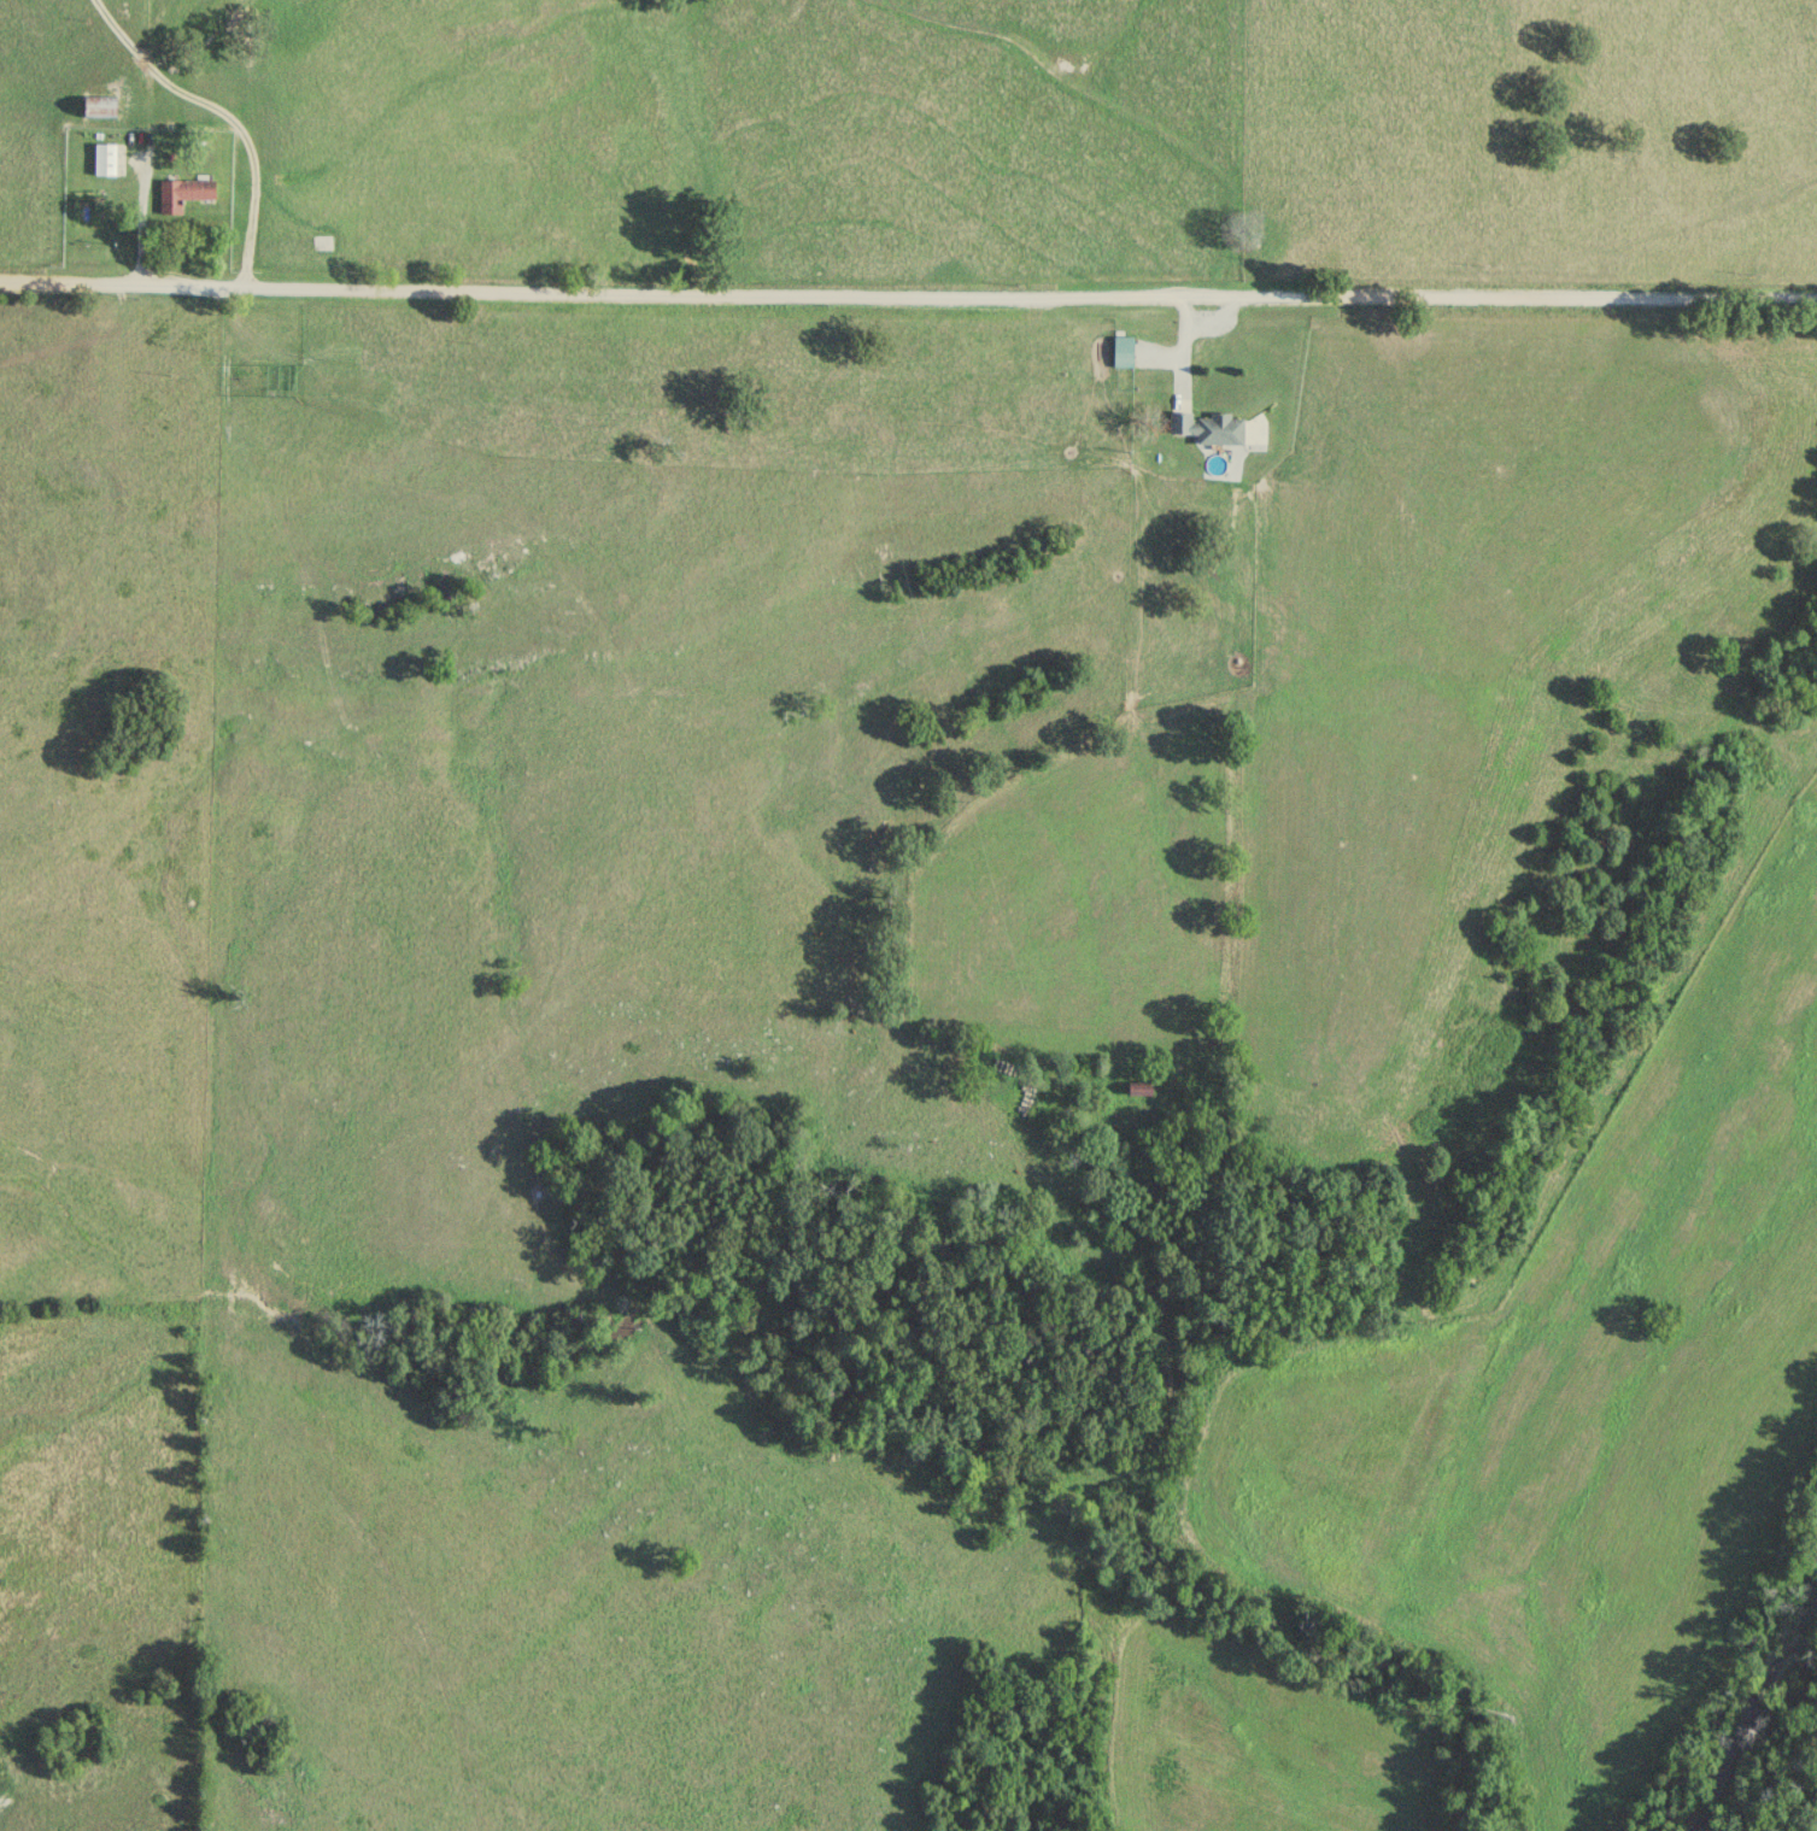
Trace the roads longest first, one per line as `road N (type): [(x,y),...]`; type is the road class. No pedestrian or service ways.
road 1 (residential): [(1816,299),(0,283)]

